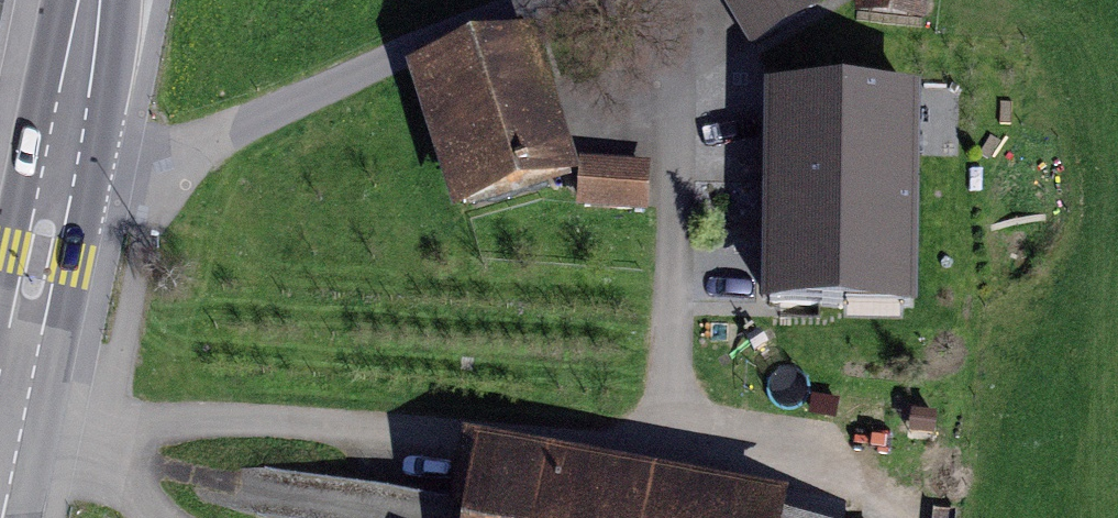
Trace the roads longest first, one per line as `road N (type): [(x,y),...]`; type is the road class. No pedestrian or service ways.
road 1 (track): [(548,0),(167,164),(62,141)]
road 2 (tertiary): [(91,0),(0,454)]

